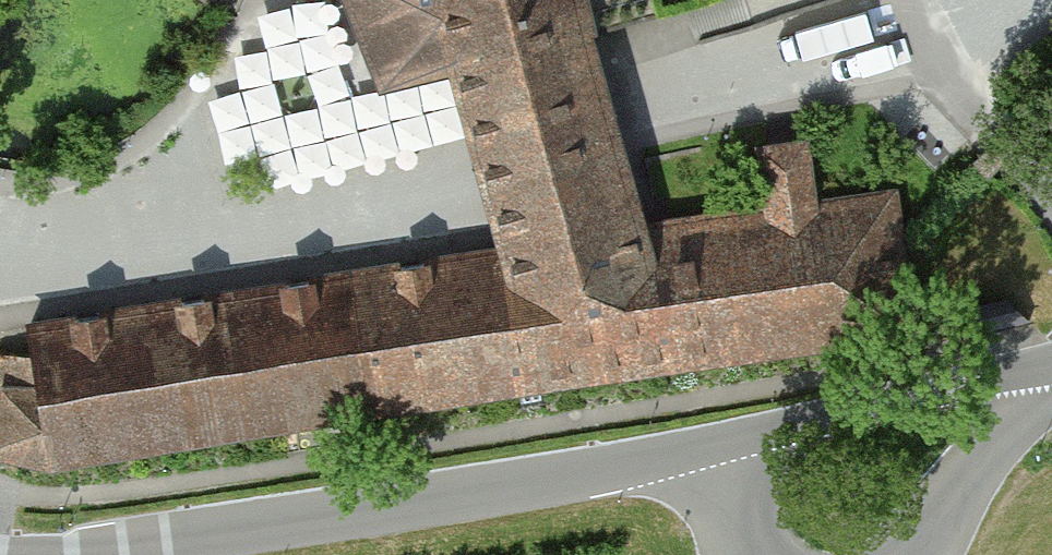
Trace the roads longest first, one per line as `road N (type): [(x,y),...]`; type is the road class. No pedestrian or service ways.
road 1 (tertiary): [(1051,366),(442,499),(80,554),(0,553)]

